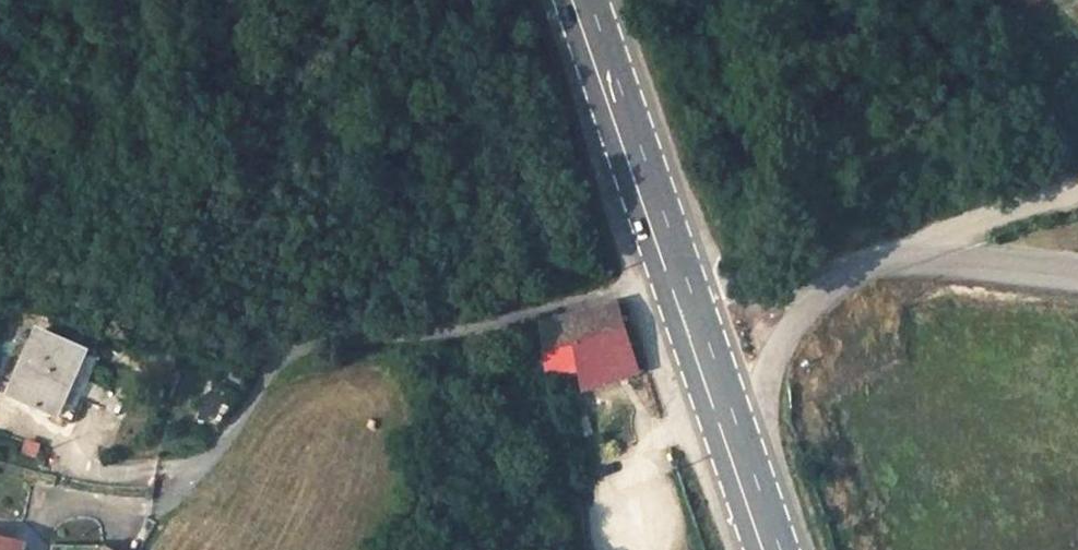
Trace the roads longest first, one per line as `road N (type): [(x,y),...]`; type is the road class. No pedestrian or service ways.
road 1 (primary): [(770,549),(572,0)]
road 2 (track): [(271,358),(0,290)]

